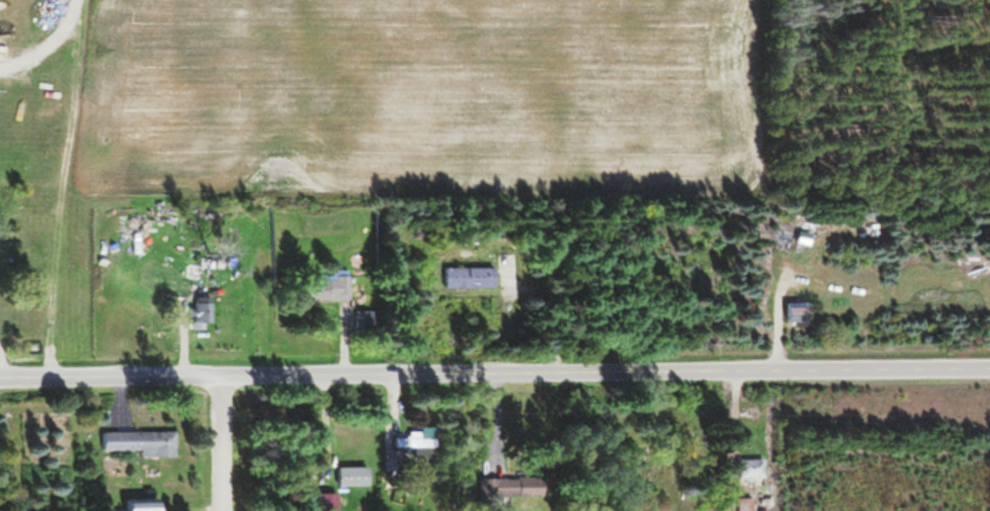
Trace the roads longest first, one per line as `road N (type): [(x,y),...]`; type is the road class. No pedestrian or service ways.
road 1 (residential): [(0,370),(989,360)]
road 2 (residential): [(223,368),(224,510)]

